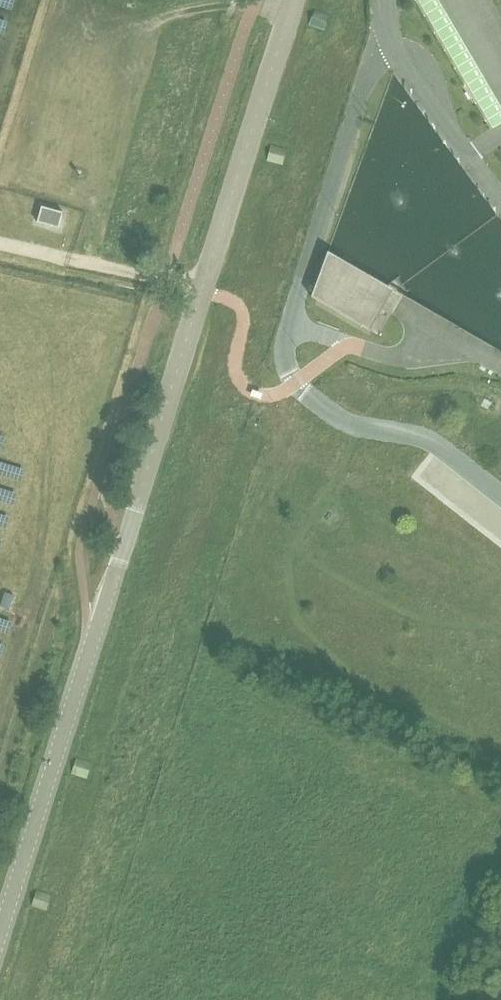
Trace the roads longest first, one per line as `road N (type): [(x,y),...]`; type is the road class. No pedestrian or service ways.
road 1 (unclassified): [(0,930),(295,0)]
road 2 (track): [(205,286),(0,244)]

